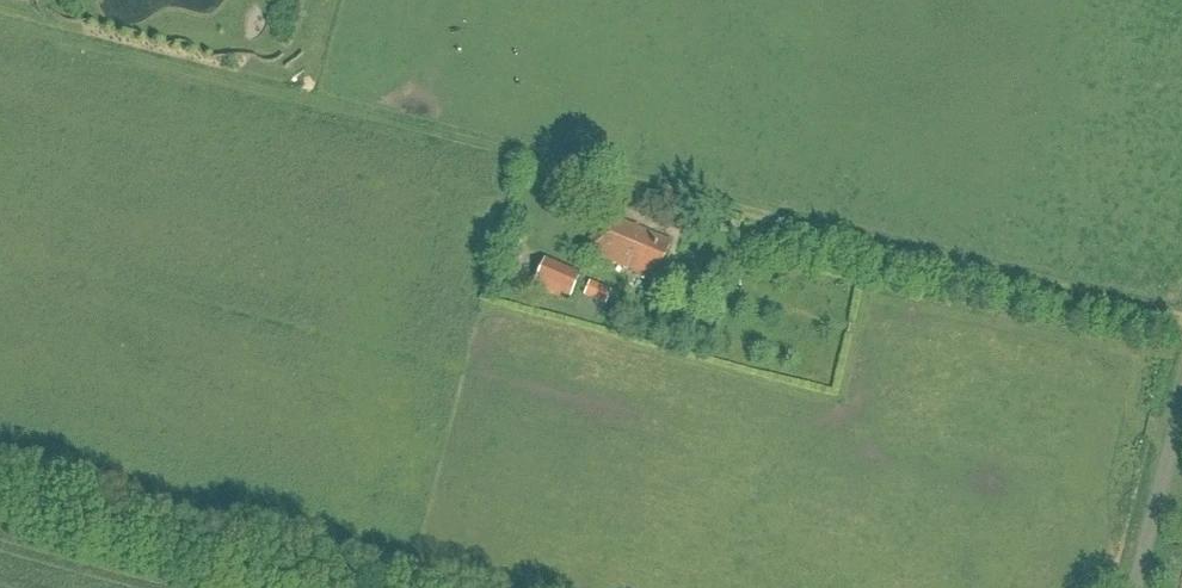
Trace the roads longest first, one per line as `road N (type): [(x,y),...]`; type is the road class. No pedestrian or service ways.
road 1 (track): [(1181,320),(0,22)]
road 2 (unclassified): [(1134,587),(1181,407)]

